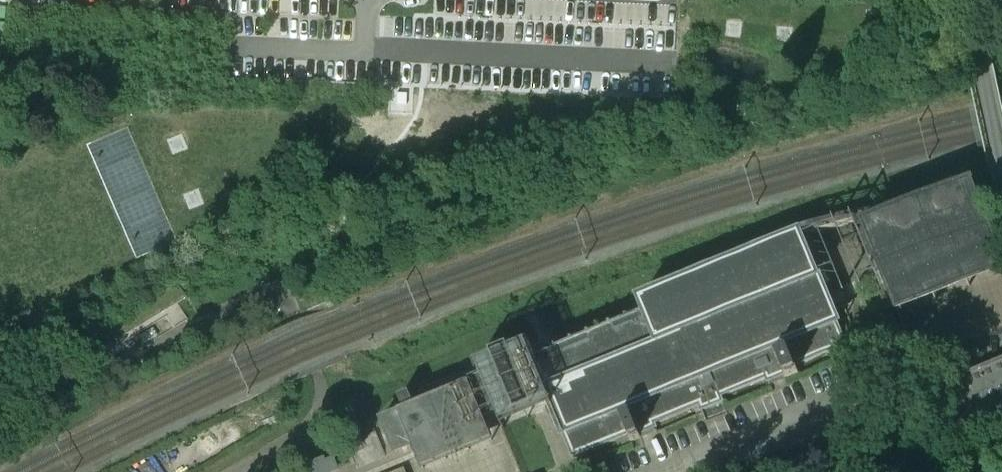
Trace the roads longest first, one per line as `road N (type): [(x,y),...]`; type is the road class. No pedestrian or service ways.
road 1 (unclassified): [(296,325),(280,300),(242,304),(0,410)]
road 2 (unclassified): [(690,471),(800,426),(847,438),(900,471)]
road 3 (unclassified): [(917,0),(946,11),(968,33),(1001,168)]
road 4 (unclassified): [(296,325),(321,395),(317,422),(236,471)]

